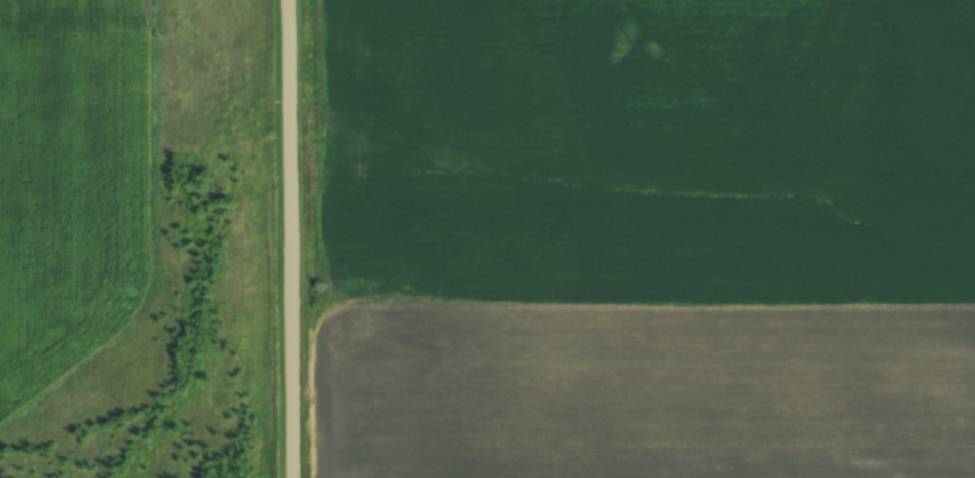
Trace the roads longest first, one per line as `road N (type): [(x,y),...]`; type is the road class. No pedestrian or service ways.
road 1 (residential): [(294,477),(289,0)]

